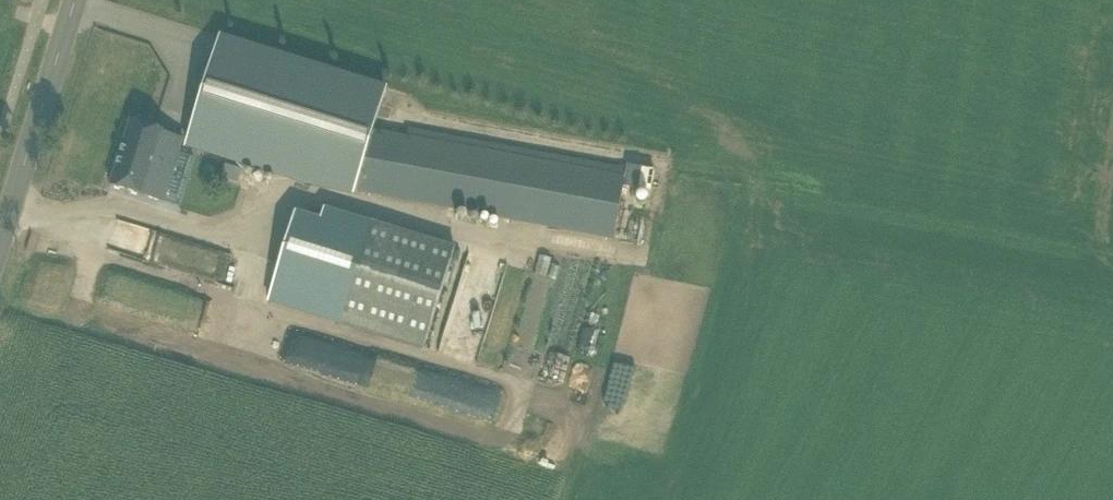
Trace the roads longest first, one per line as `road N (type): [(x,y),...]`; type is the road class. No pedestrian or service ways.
road 1 (tertiary): [(0,247),(76,0)]

